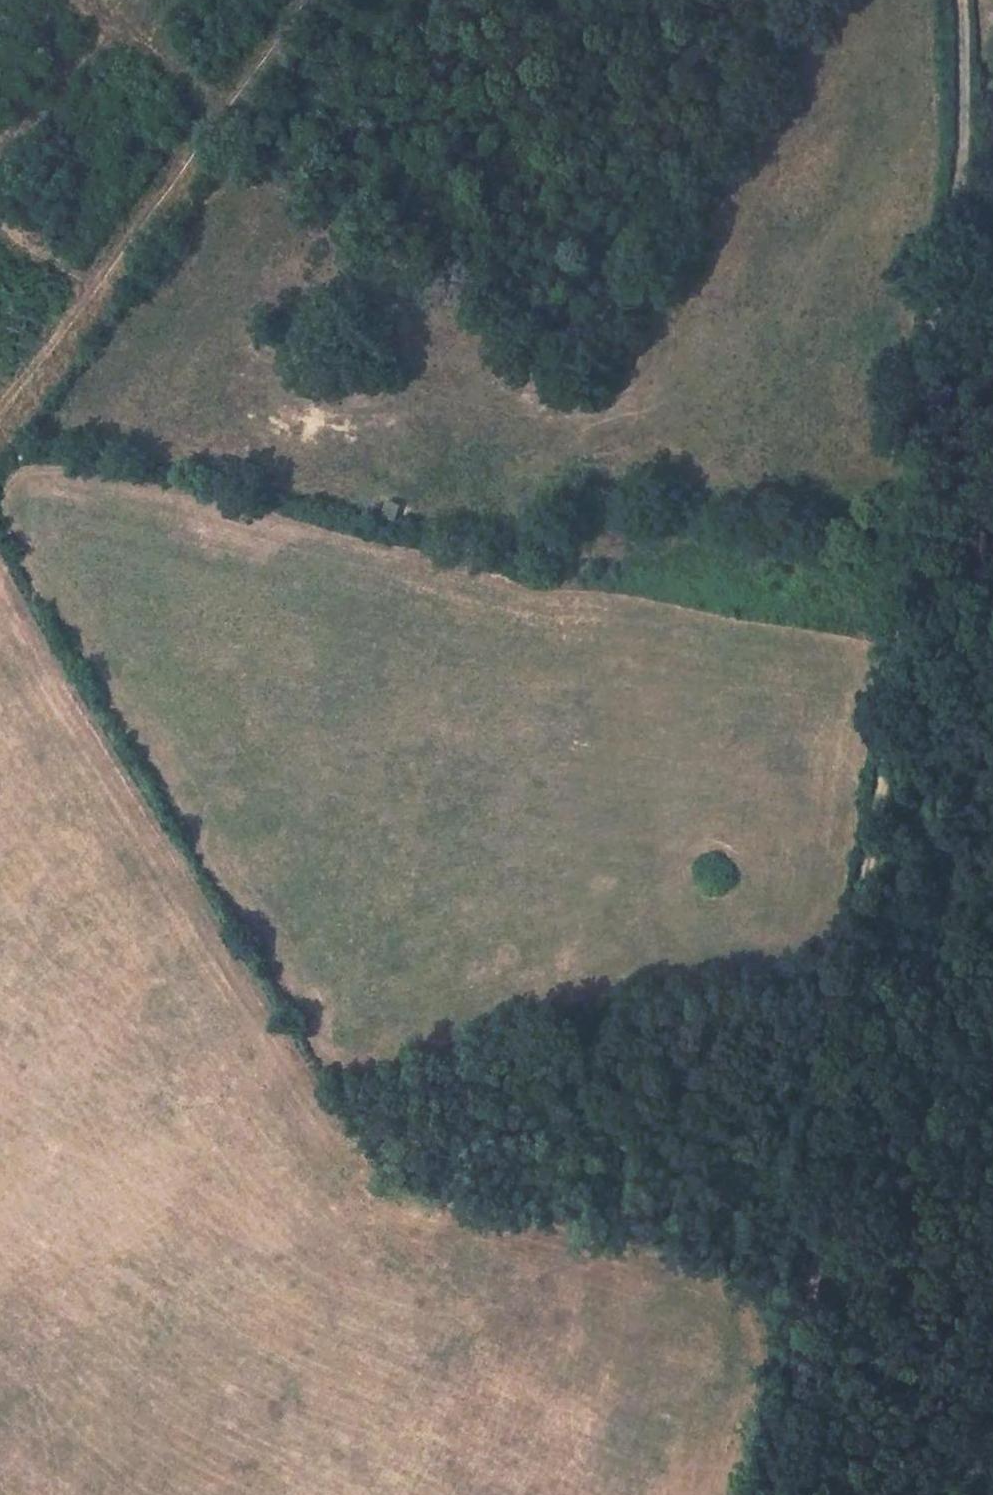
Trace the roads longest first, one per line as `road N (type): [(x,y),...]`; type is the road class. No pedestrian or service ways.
road 1 (track): [(737,1494),(799,1149),(914,686),(967,261),(956,0)]

